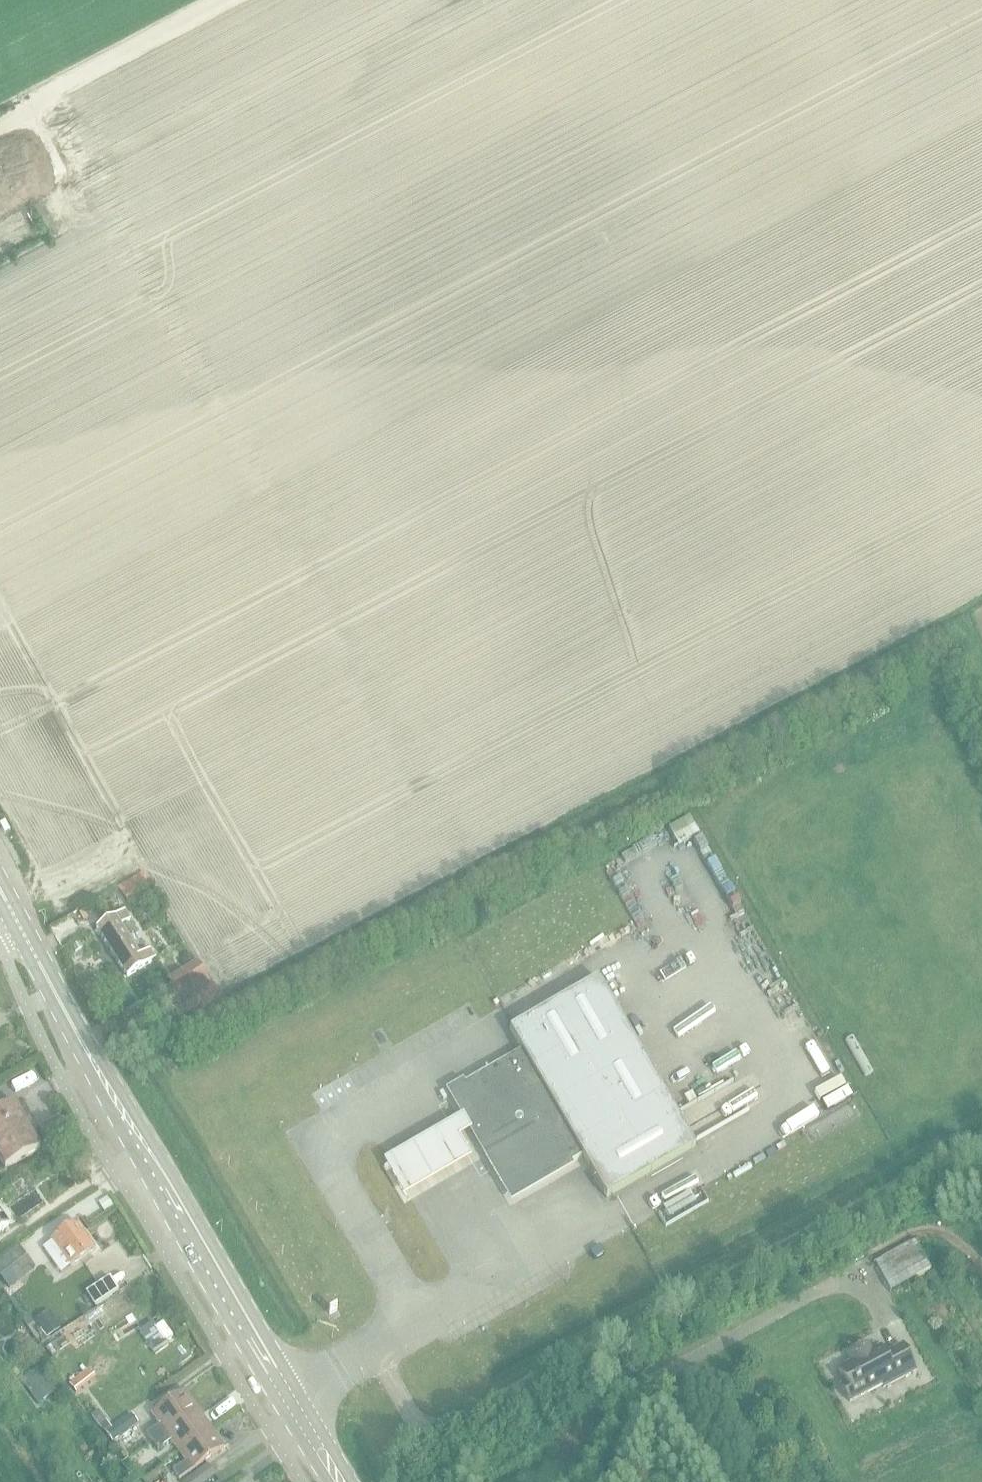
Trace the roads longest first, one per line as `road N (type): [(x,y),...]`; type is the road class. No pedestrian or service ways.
road 1 (secondary): [(338,1481),(147,1164),(20,928)]
road 2 (track): [(385,0),(62,176)]

